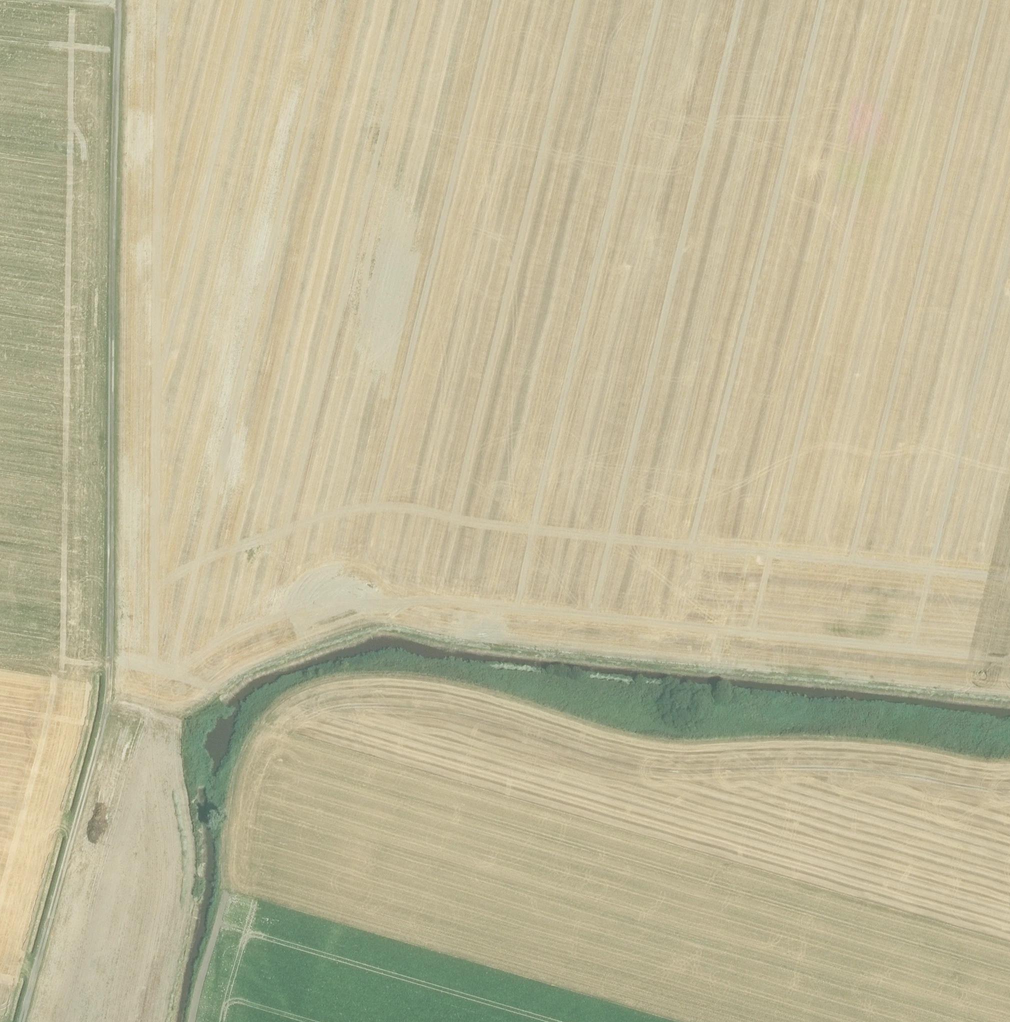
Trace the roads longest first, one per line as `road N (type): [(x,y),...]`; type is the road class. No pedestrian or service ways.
road 1 (track): [(118,0),(110,669),(105,713),(20,1021)]

